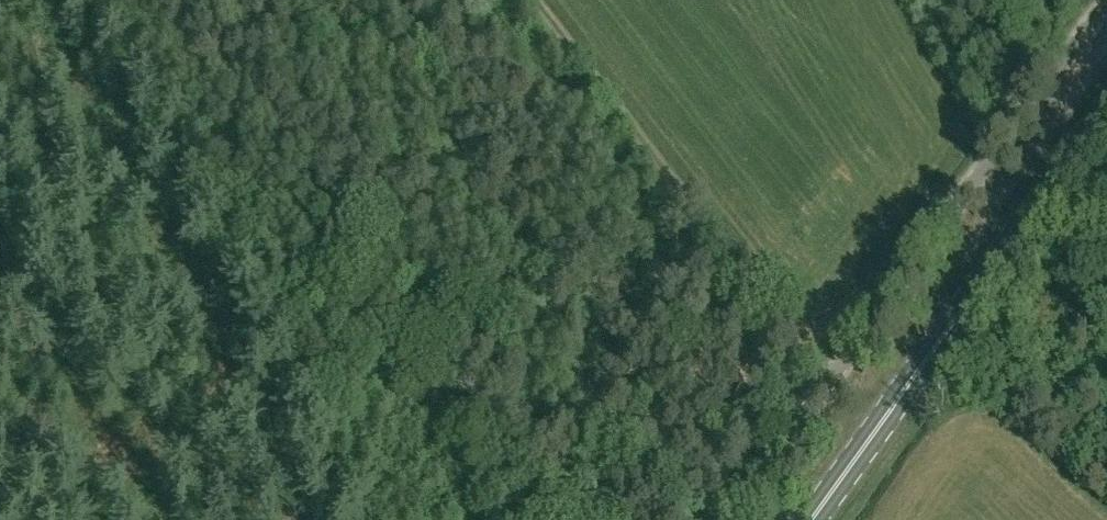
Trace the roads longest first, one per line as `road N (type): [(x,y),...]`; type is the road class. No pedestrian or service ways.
road 1 (unclassified): [(727,519),(1106,4)]
road 2 (track): [(0,5),(27,27),(93,519)]
road 3 (primary): [(812,519),(1106,111)]
road 4 (track): [(528,0),(780,325),(839,368)]
road 5 (track): [(212,193),(284,329),(411,361),(436,385),(499,519)]

